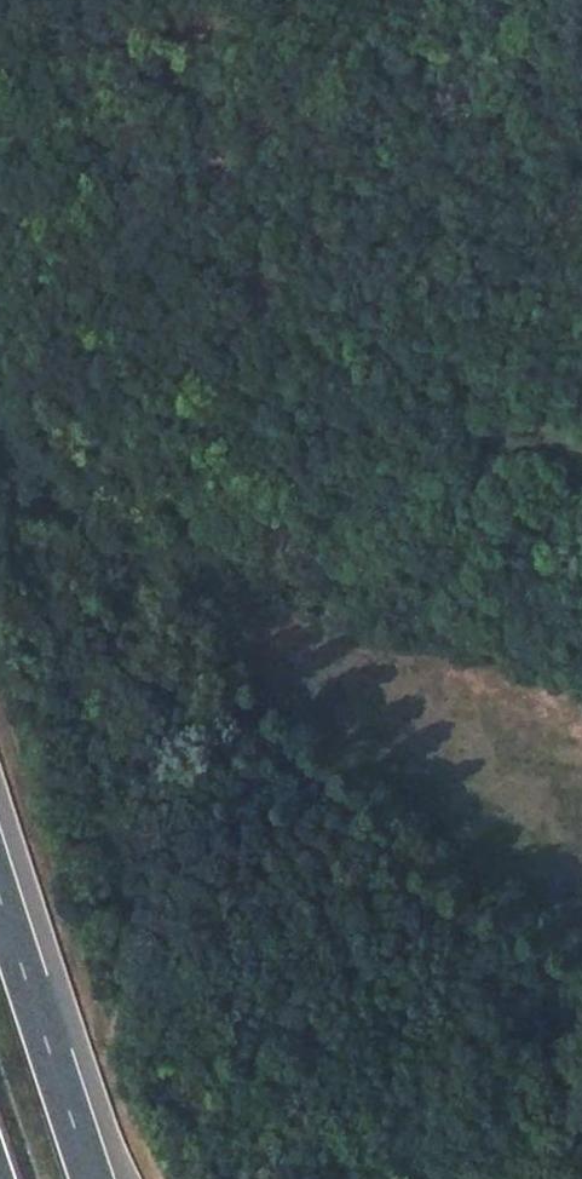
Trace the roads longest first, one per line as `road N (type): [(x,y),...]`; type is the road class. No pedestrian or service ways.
road 1 (motorway): [(96,1178),(0,886)]

